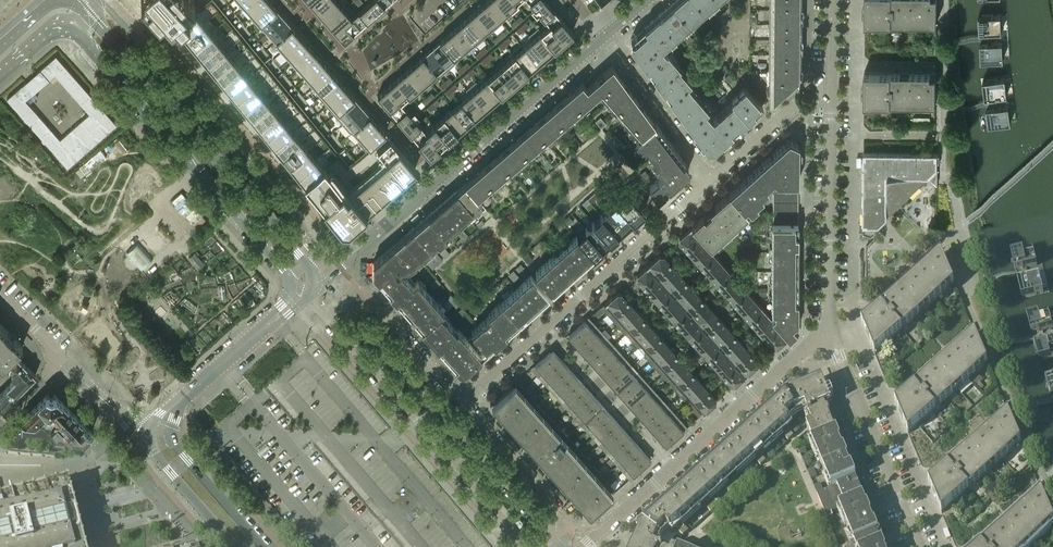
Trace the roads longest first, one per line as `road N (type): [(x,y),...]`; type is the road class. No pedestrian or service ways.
road 1 (residential): [(324,282),(607,37)]
road 2 (secondary): [(324,282),(82,5)]
road 3 (secondary): [(63,31),(87,44),(305,295)]
road 4 (residential): [(463,403),(714,178)]
road 5 (residential): [(305,295),(529,546)]
road 6 (residential): [(582,546),(781,368),(832,333)]
road 7 (residential): [(553,539),(352,309)]
road 8 (residential): [(832,333),(833,76)]
road 9 (residential): [(922,546),(832,333)]
road 10 (residential): [(714,178),(607,37)]
road 11 (secondary): [(175,406),(305,295)]
road 12 (residential): [(553,539),(553,503),(463,403)]
road 13 (residential): [(714,178),(833,76)]
road 14 (residential): [(463,403),(377,309),(352,309)]
road 15 (secondary): [(263,546),(170,427)]
road 16 (secondary): [(148,441),(233,546)]

